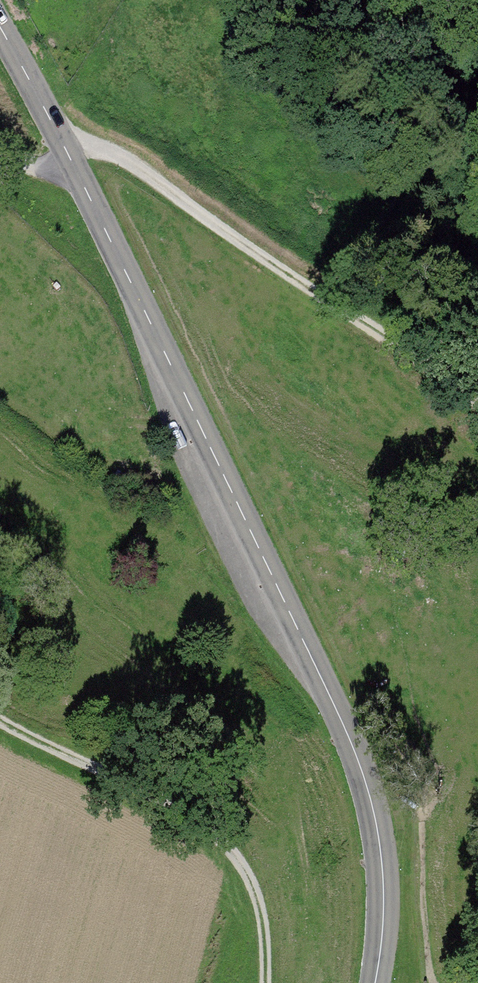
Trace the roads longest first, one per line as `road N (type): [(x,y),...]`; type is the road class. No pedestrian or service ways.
road 1 (tertiary): [(384,982),(395,856),(370,782),(212,405),(0,33)]
road 2 (track): [(0,150),(20,163),(54,168),(90,144),(136,167),(477,407)]
road 3 (track): [(260,982),(258,909),(214,840),(0,725)]

